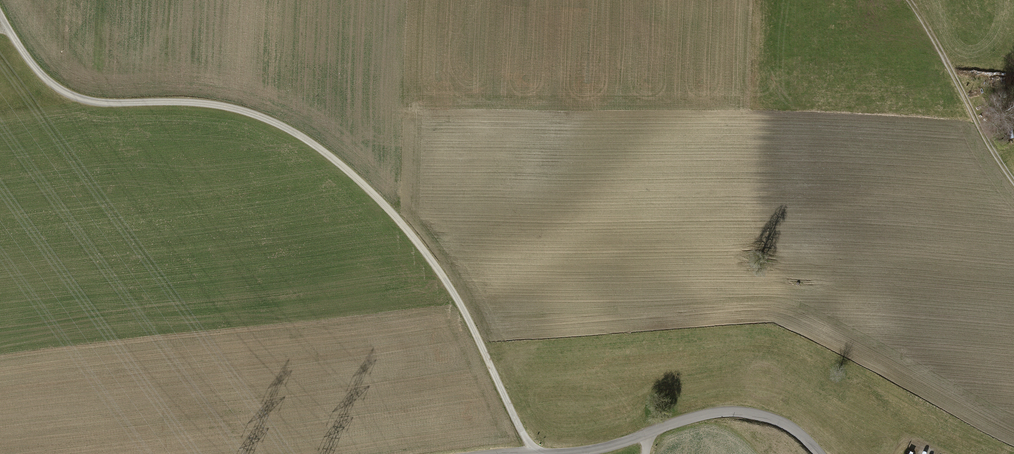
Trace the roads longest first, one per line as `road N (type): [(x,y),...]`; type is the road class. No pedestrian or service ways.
road 1 (track): [(0,16),(46,82),(69,95),(238,109),(281,124),(358,181),(437,268),(470,317),(533,453)]
road 2 (tertiary): [(818,453),(785,424),(727,412),(611,447),(501,453)]
road 3 (track): [(1013,184),(907,0)]

